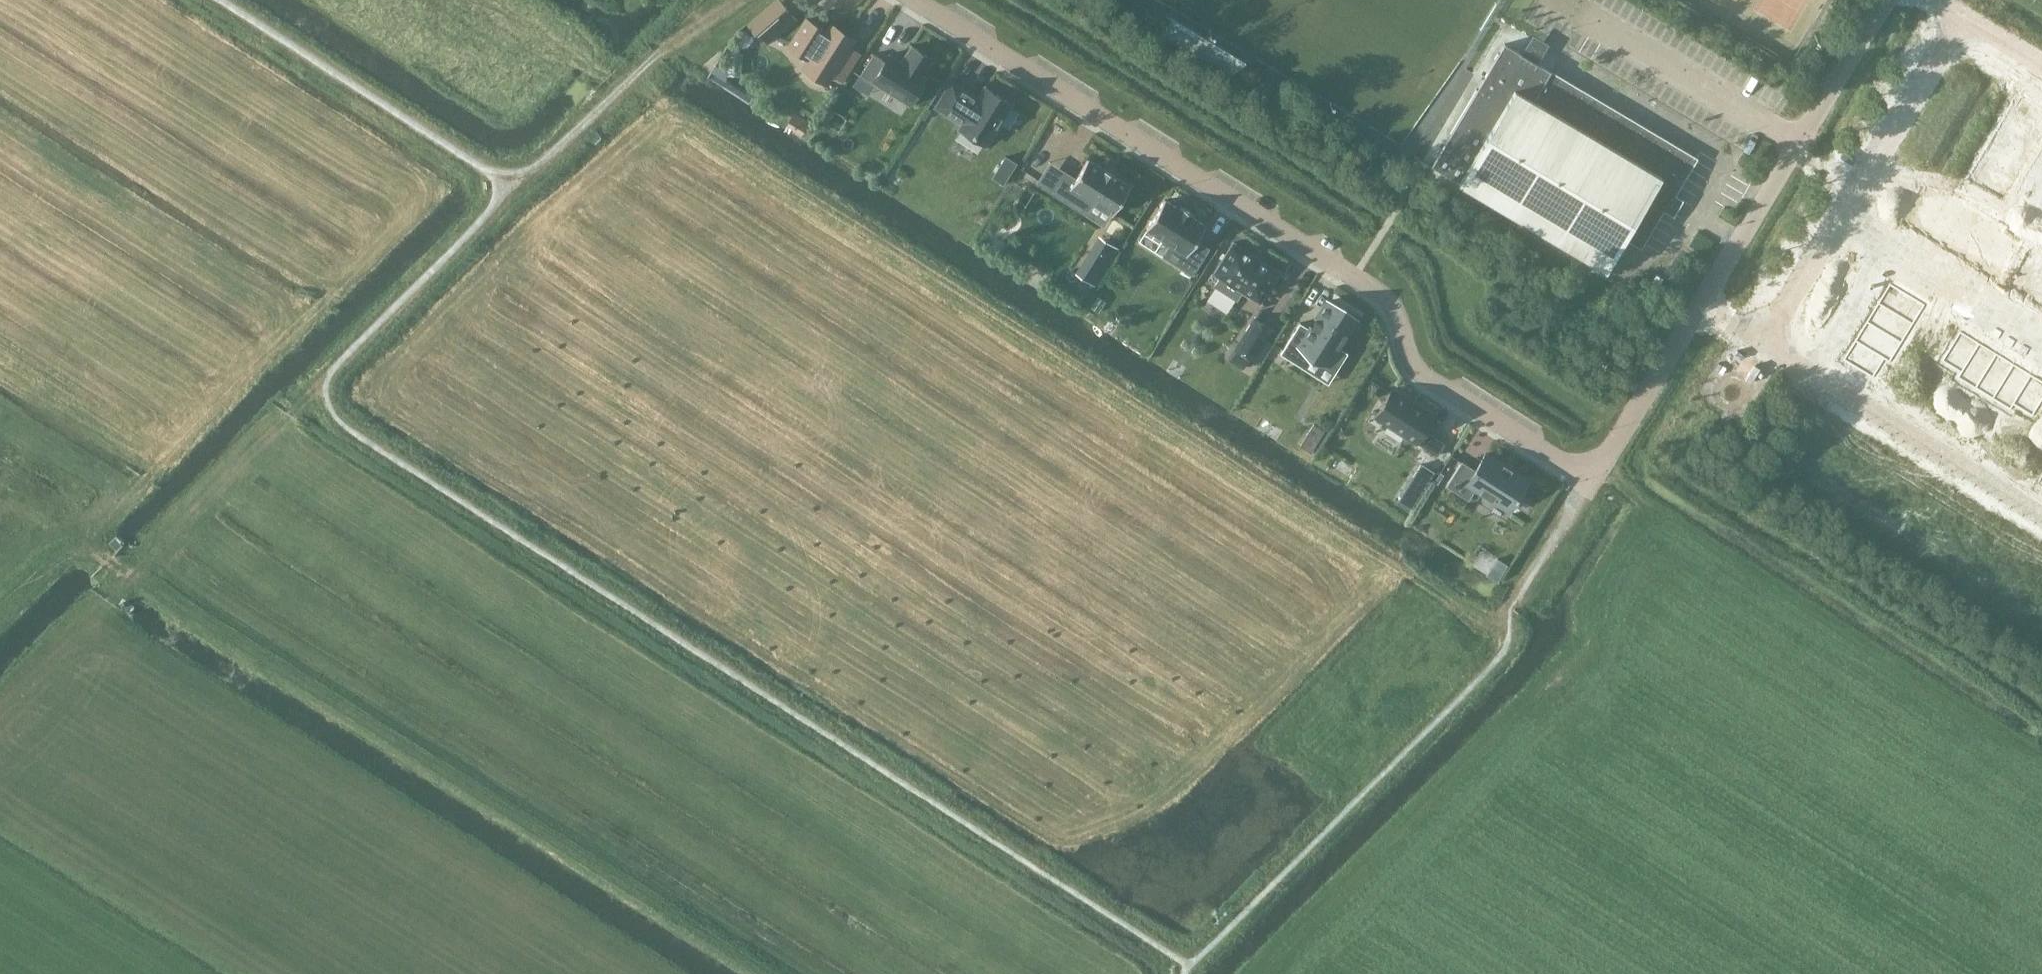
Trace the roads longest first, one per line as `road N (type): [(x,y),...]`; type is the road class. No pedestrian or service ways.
road 1 (residential): [(919,0),(1377,288),(1413,364),(1591,479),(1702,304)]
road 2 (residential): [(1765,340),(1959,20)]
road 3 (residential): [(1702,304),(1890,0)]
road 4 (residential): [(2041,509),(1765,340)]
road 5 (track): [(512,185),(697,20),(730,0)]

